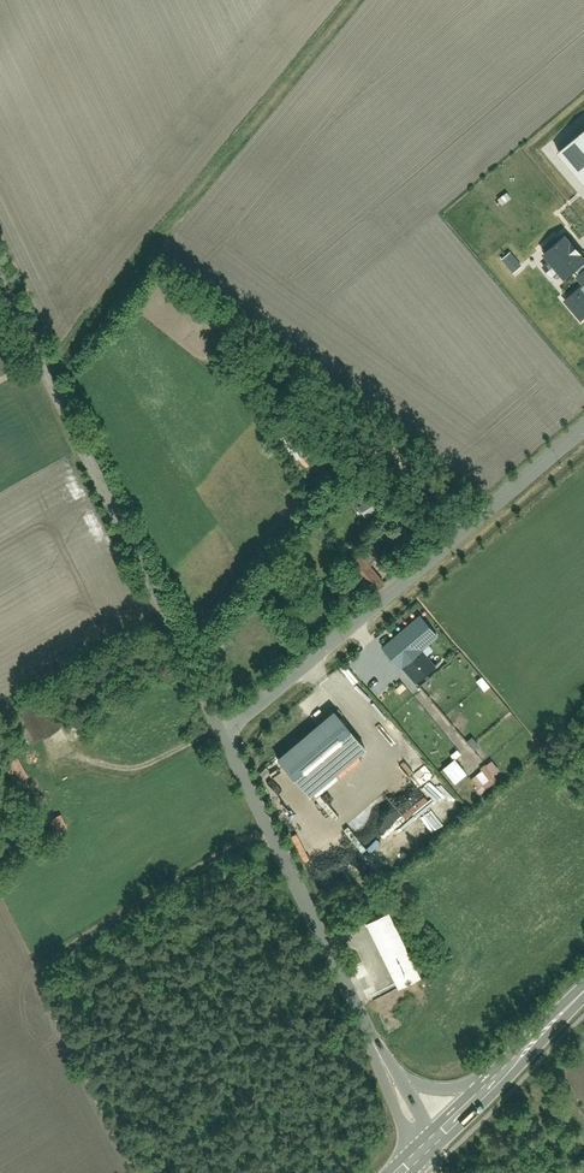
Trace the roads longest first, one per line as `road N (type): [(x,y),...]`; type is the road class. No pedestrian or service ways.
road 1 (residential): [(0,273),(228,734)]
road 2 (residential): [(228,734),(583,430)]
road 3 (residential): [(228,734),(385,1064)]
road 4 (primary): [(468,1106),(583,995)]

